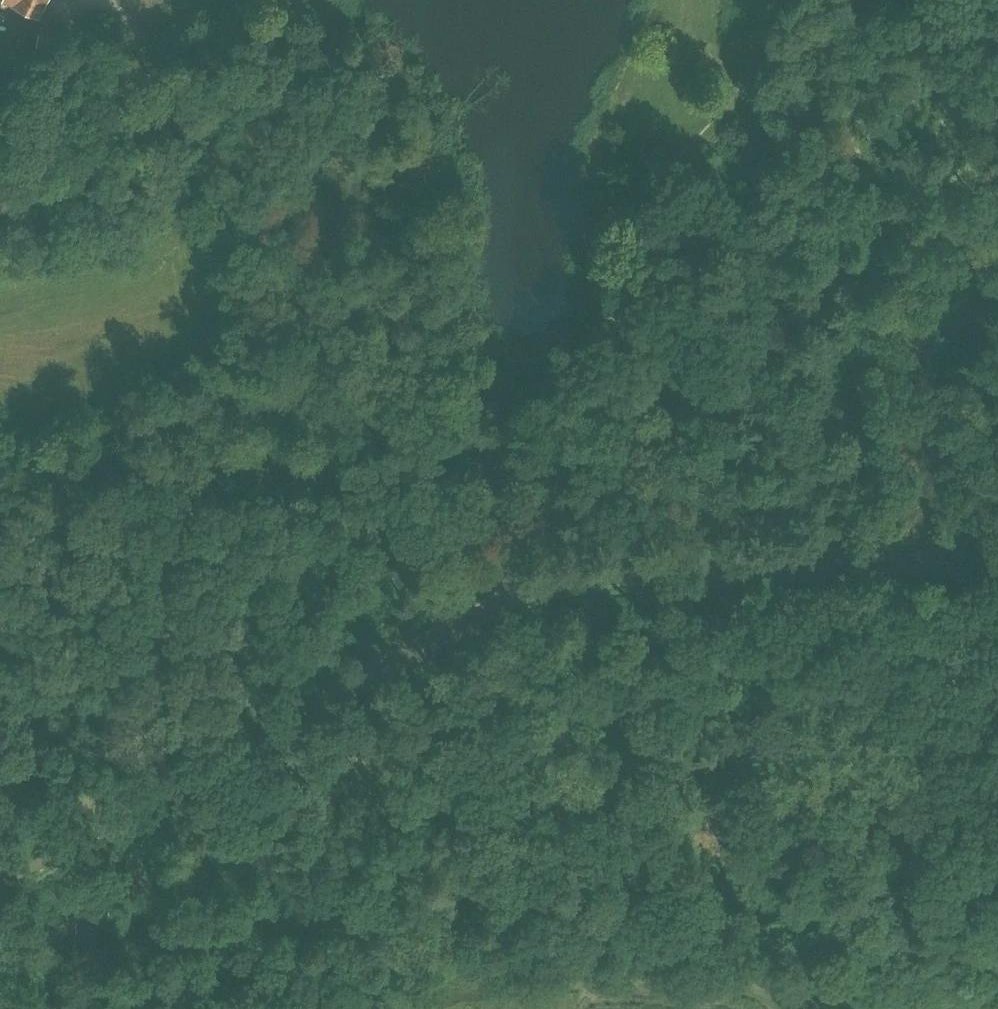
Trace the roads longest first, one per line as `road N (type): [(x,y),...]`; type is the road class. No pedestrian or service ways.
road 1 (track): [(534,883),(476,625),(415,485),(435,468),(441,450),(439,354),(449,345),(506,365),(538,367),(585,336),(662,177),(740,83),(775,0)]
road 2 (unclassified): [(0,890),(540,589),(587,573),(997,555)]
road 3 (track): [(415,485),(329,331),(220,166),(174,75),(103,0)]
road 4 (track): [(534,883),(555,945),(576,974),(758,988),(801,1008)]

